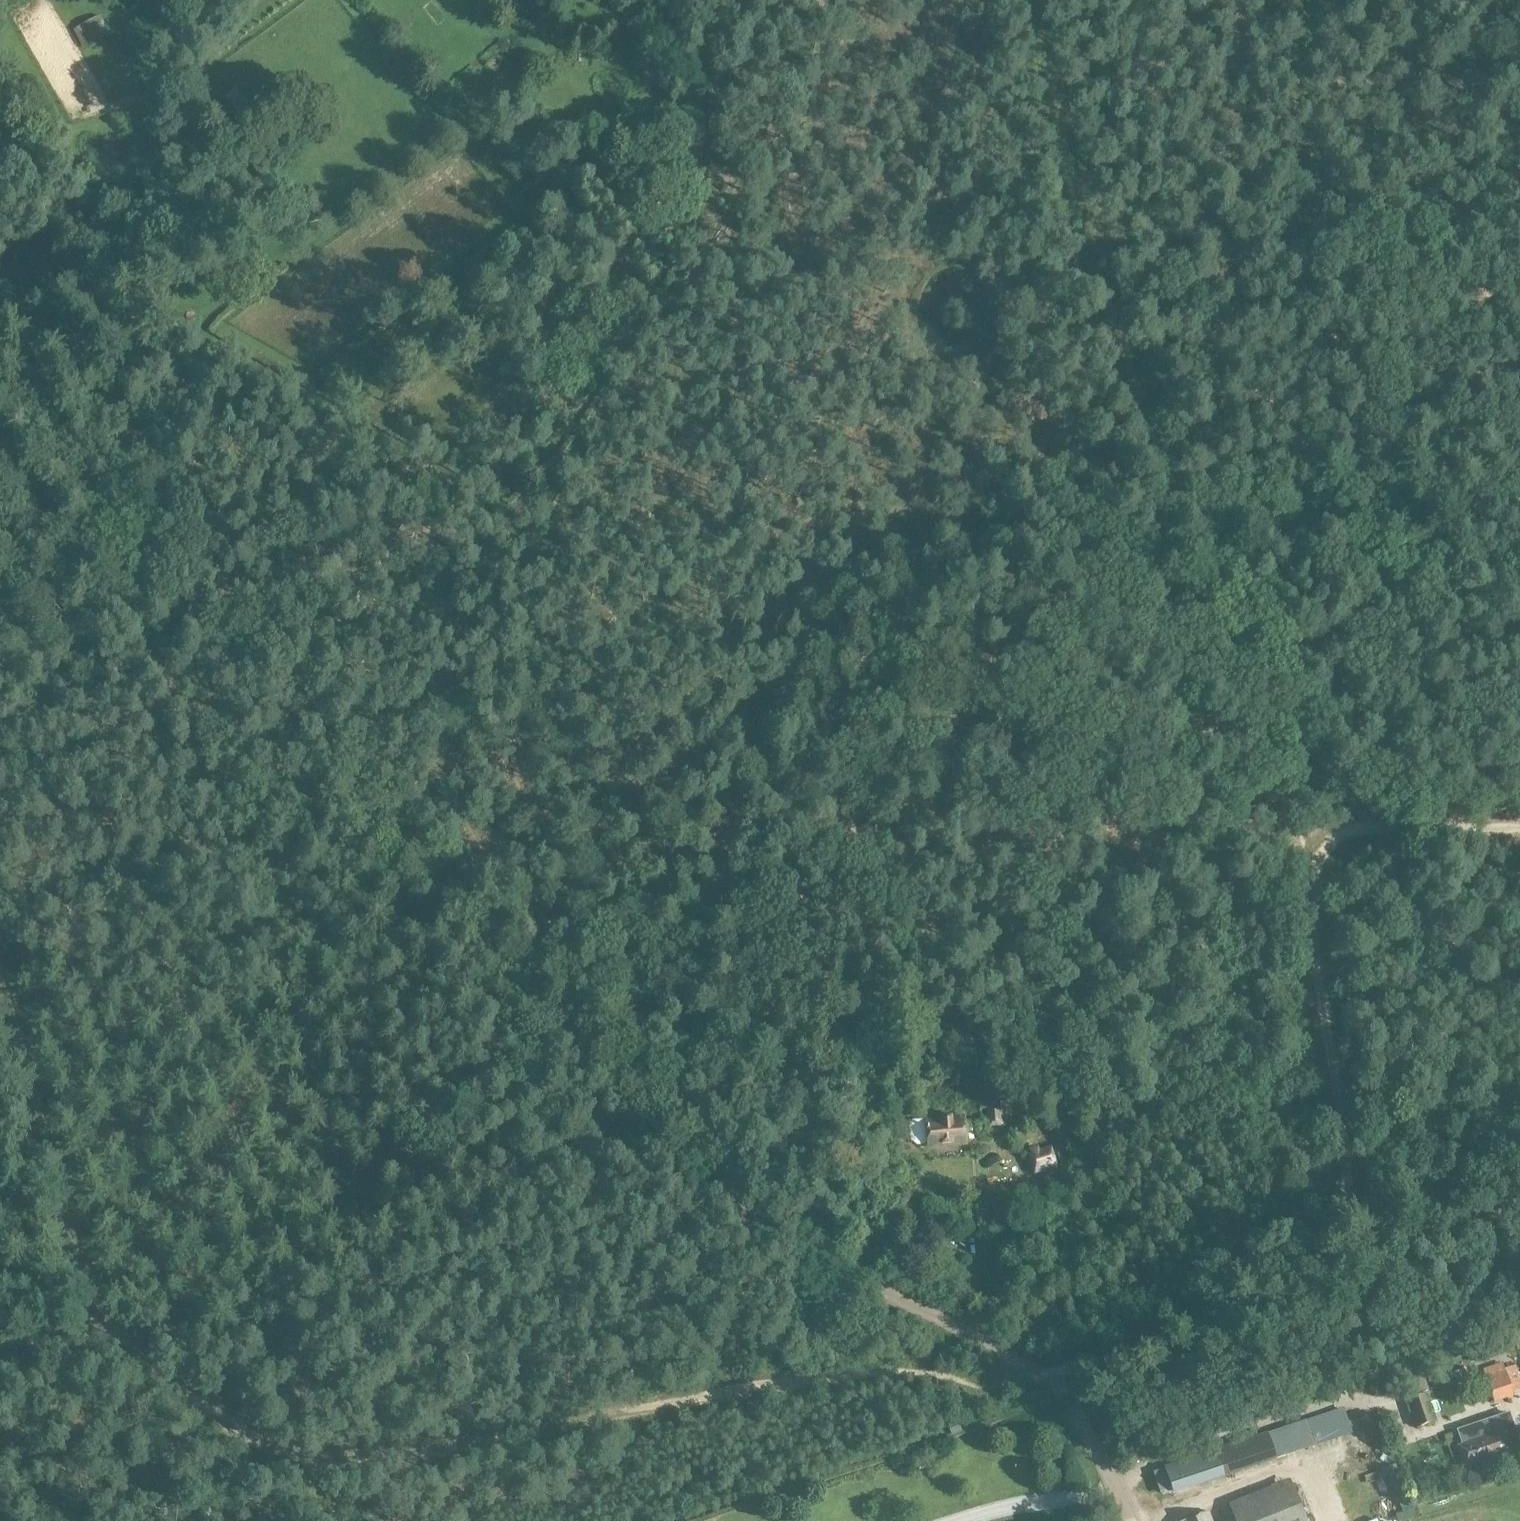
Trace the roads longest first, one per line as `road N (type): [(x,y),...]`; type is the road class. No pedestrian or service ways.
road 1 (track): [(1043,1374),(986,1388),(906,1374),(816,1381),(432,1453),(319,1459),(268,1447),(156,1373),(101,1306),(0,970)]
road 2 (track): [(0,349),(148,595),(280,672),(327,742),(755,1223)]
road 3 (track): [(1519,832),(1360,829),(1330,839),(1315,862),(1312,920),(1346,1145),(1346,1228)]
road 4 (track): [(1346,1228),(1043,1374)]
road 5 (track): [(755,1223),(1043,1374)]
road 6 (track): [(1346,1228),(1519,1143)]
road 7 (track): [(1043,1374),(1082,1419),(1123,1495)]

